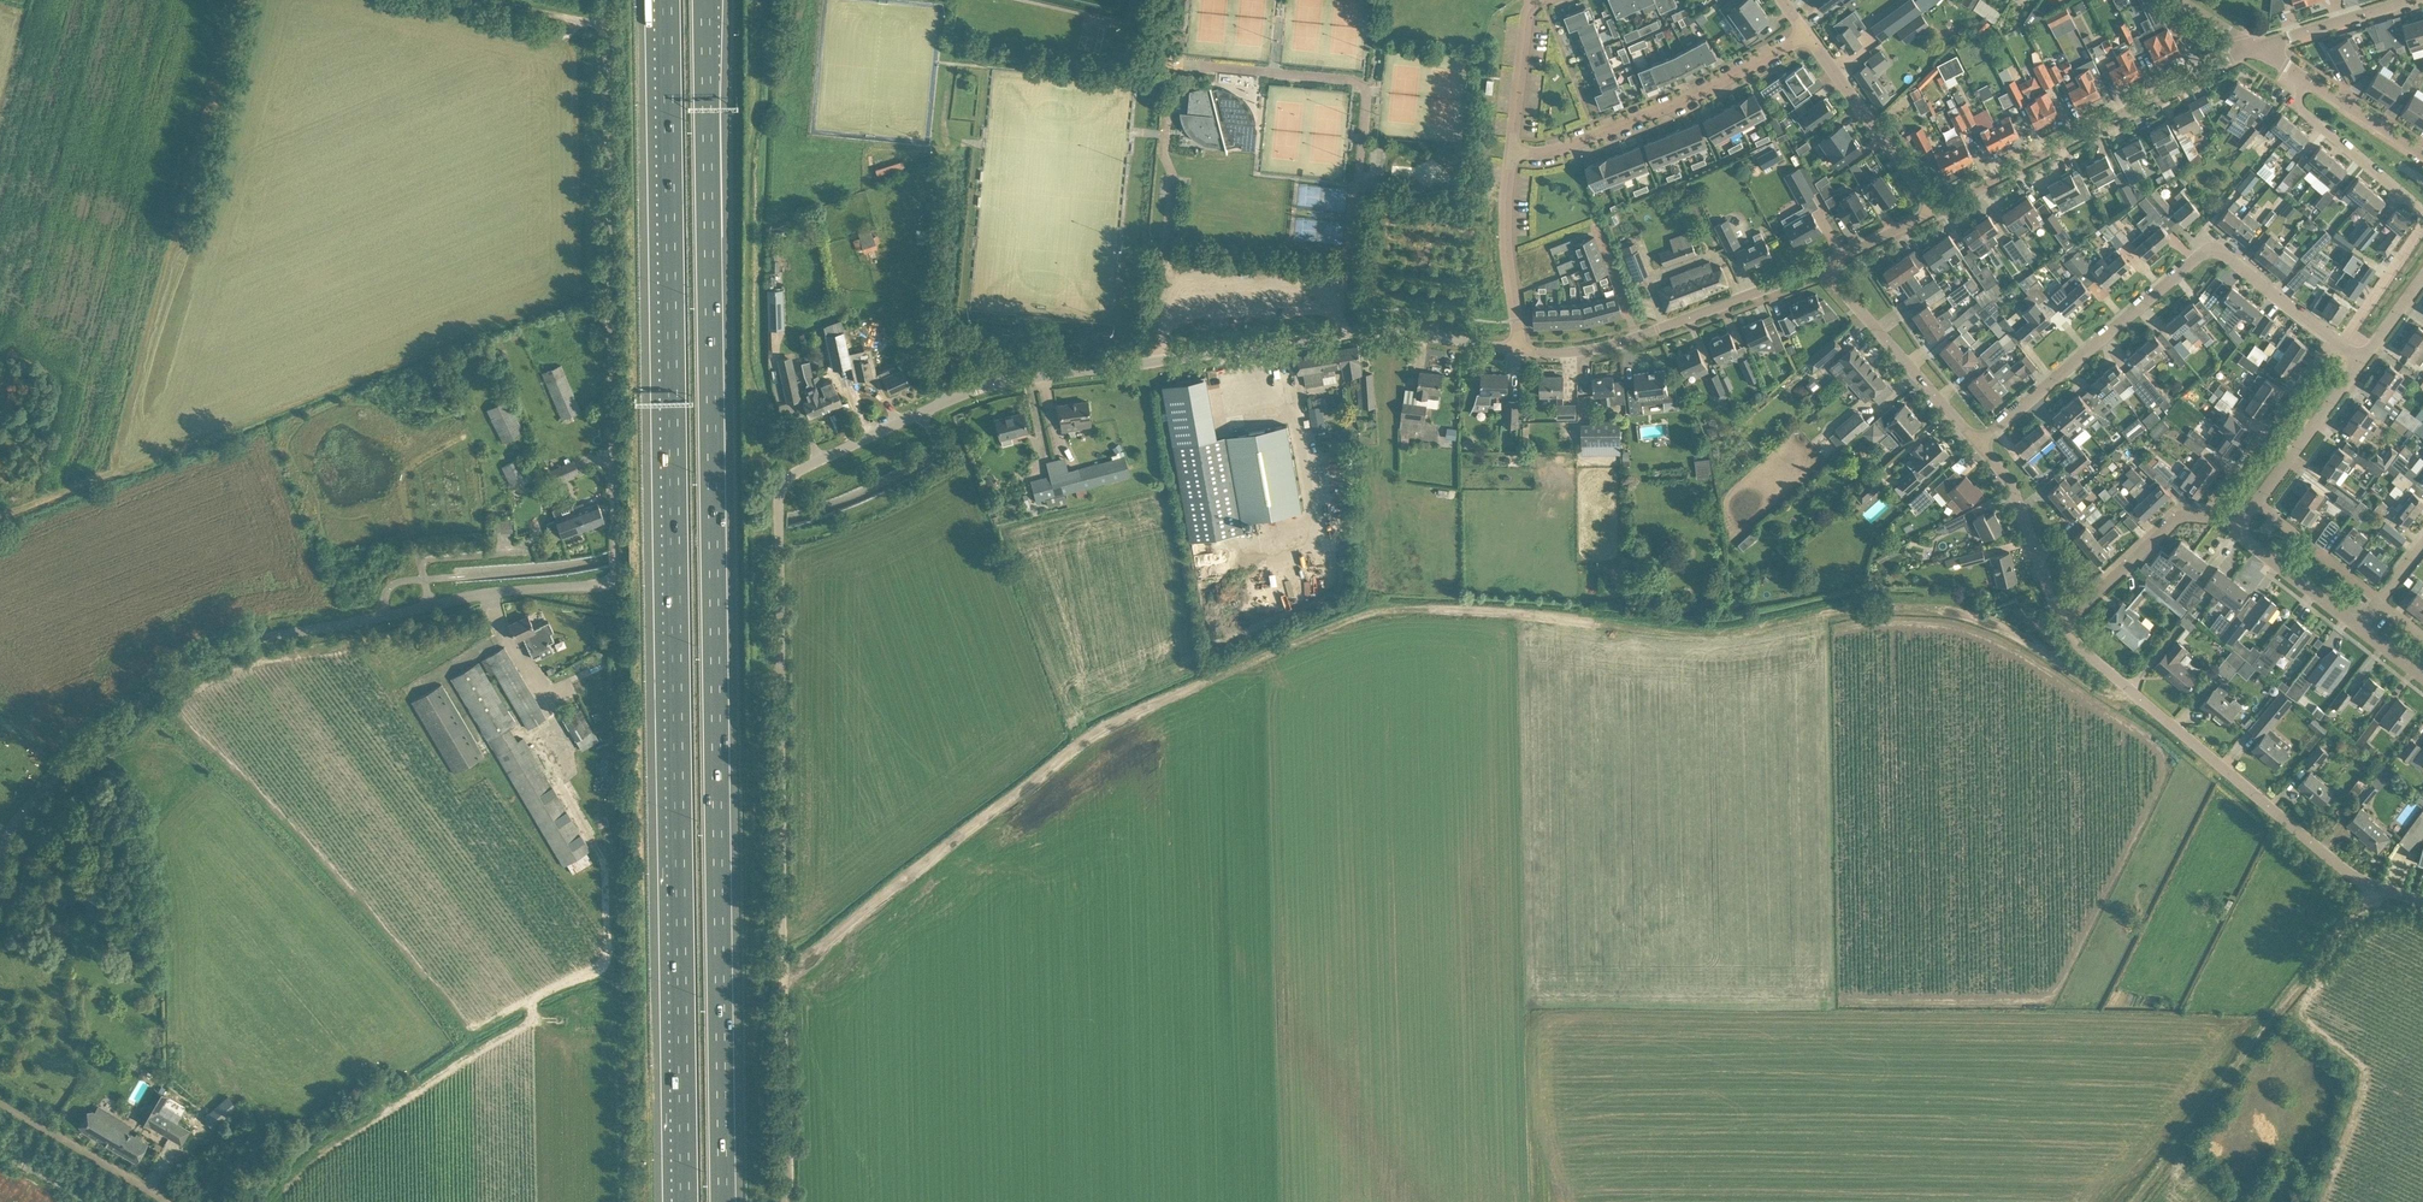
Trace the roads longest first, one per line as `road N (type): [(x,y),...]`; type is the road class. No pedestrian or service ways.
road 1 (motorway): [(723,1201),(705,0)]
road 2 (motorway): [(667,0),(684,1201)]
road 3 (unclassified): [(785,1201),(778,504),(798,470),(921,414)]
road 4 (unclassified): [(430,605),(602,586),(617,575),(609,0)]
road 5 (residential): [(921,414),(1025,378),(1356,329),(1519,349)]
road 6 (unclassified): [(0,854),(20,816),(91,744),(201,660),(258,639),(430,605)]
road 7 (residential): [(2422,901),(2330,857),(2086,652),(2062,618)]
road 8 (residential): [(1978,445),(2210,251),(2331,337)]
road 9 (residential): [(1936,208),(2255,45)]
road 10 (residential): [(1808,35),(1597,136),(1557,150),(1512,152)]
road 11 (residential): [(1978,445),(1823,267)]
road 12 (residential): [(2331,337),(2200,516)]
road 13 (residential): [(1936,208),(1808,35)]
road 14 (residential): [(1636,337),(1823,267)]
road 15 (residential): [(1512,152),(1506,246),(1519,349)]
road 16 (residential): [(2308,78),(2296,103),(2422,213)]
road 17 (residential): [(2062,618),(2016,495),(1978,445)]
road 18 (unclassified): [(165,1201),(0,1105)]
road 19 (residential): [(2257,502),(2362,360)]
road 20 (residential): [(2062,618),(2178,519),(2200,516)]
road 21 (residential): [(2358,626),(2248,541),(2242,520)]
road 22 (residential): [(2255,45),(2409,0)]
road 23 (residential): [(1543,0),(1529,15),(1512,152)]
road 24 (residential): [(2380,600),(2257,502)]
road 25 (residential): [(2422,222),(2341,344)]
road 26 (residential): [(430,605),(424,567),(430,560),(526,549)]
road 27 (residential): [(2422,154),(2308,78)]
road 28 (residential): [(1823,267),(1936,208)]

